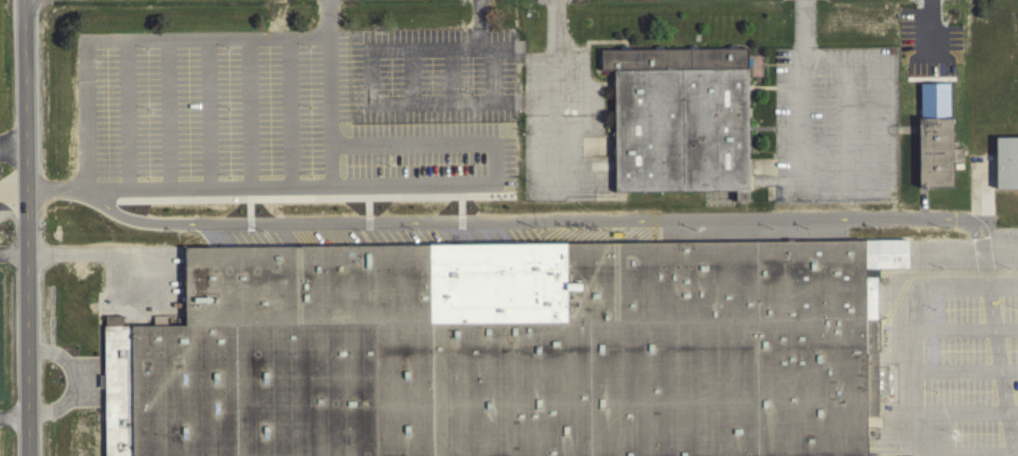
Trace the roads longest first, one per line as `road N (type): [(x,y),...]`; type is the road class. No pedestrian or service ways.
road 1 (tertiary): [(27,455),(27,0)]

